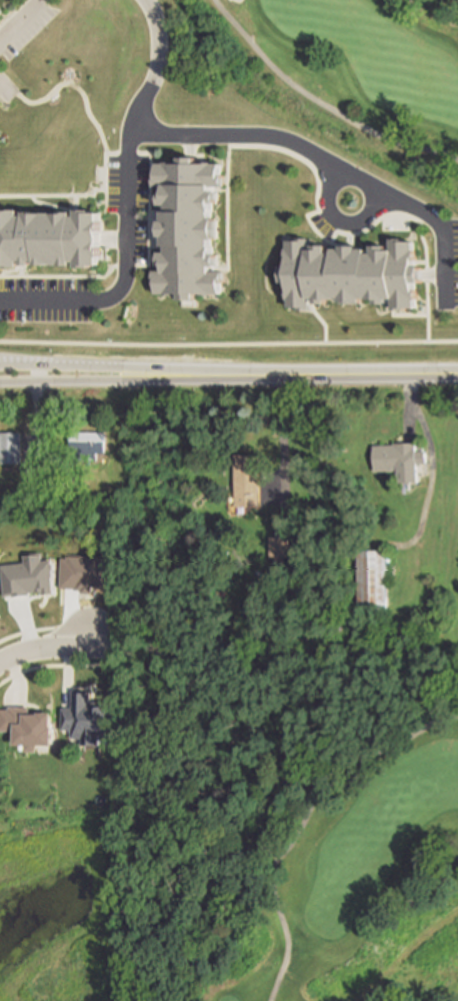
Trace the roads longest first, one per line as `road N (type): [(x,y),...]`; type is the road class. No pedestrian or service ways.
road 1 (tertiary): [(0,383),(262,372)]
road 2 (tertiary): [(262,372),(0,362)]
road 3 (tertiary): [(457,372),(262,372)]

